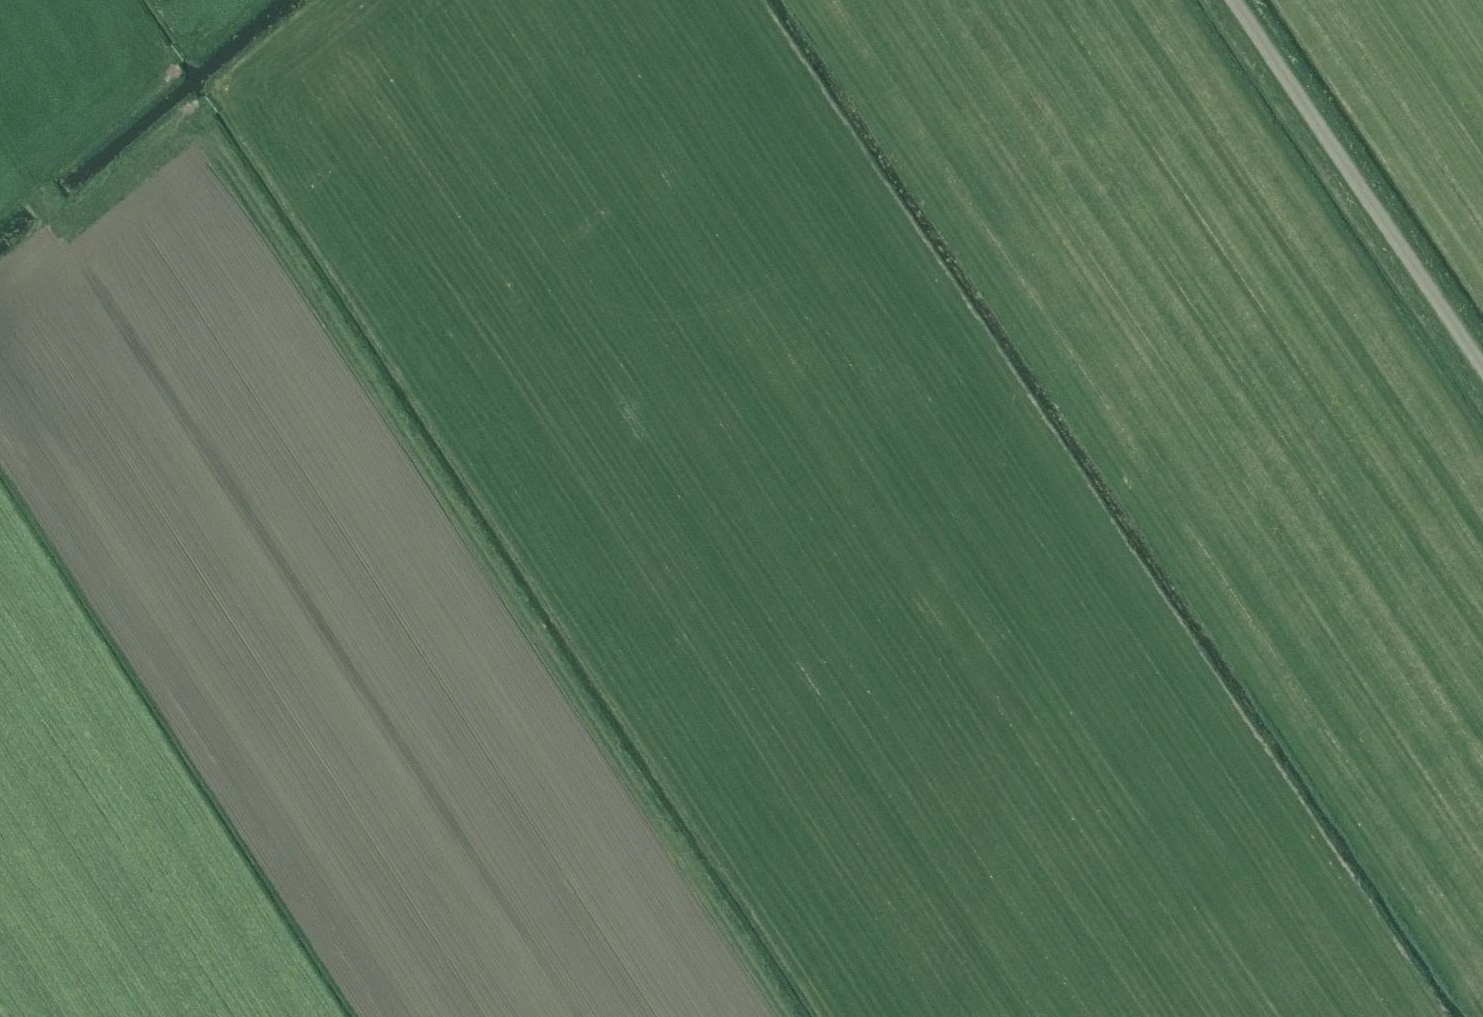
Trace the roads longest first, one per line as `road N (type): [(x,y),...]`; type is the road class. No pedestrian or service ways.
road 1 (unclassified): [(1482,369),(1233,0)]

